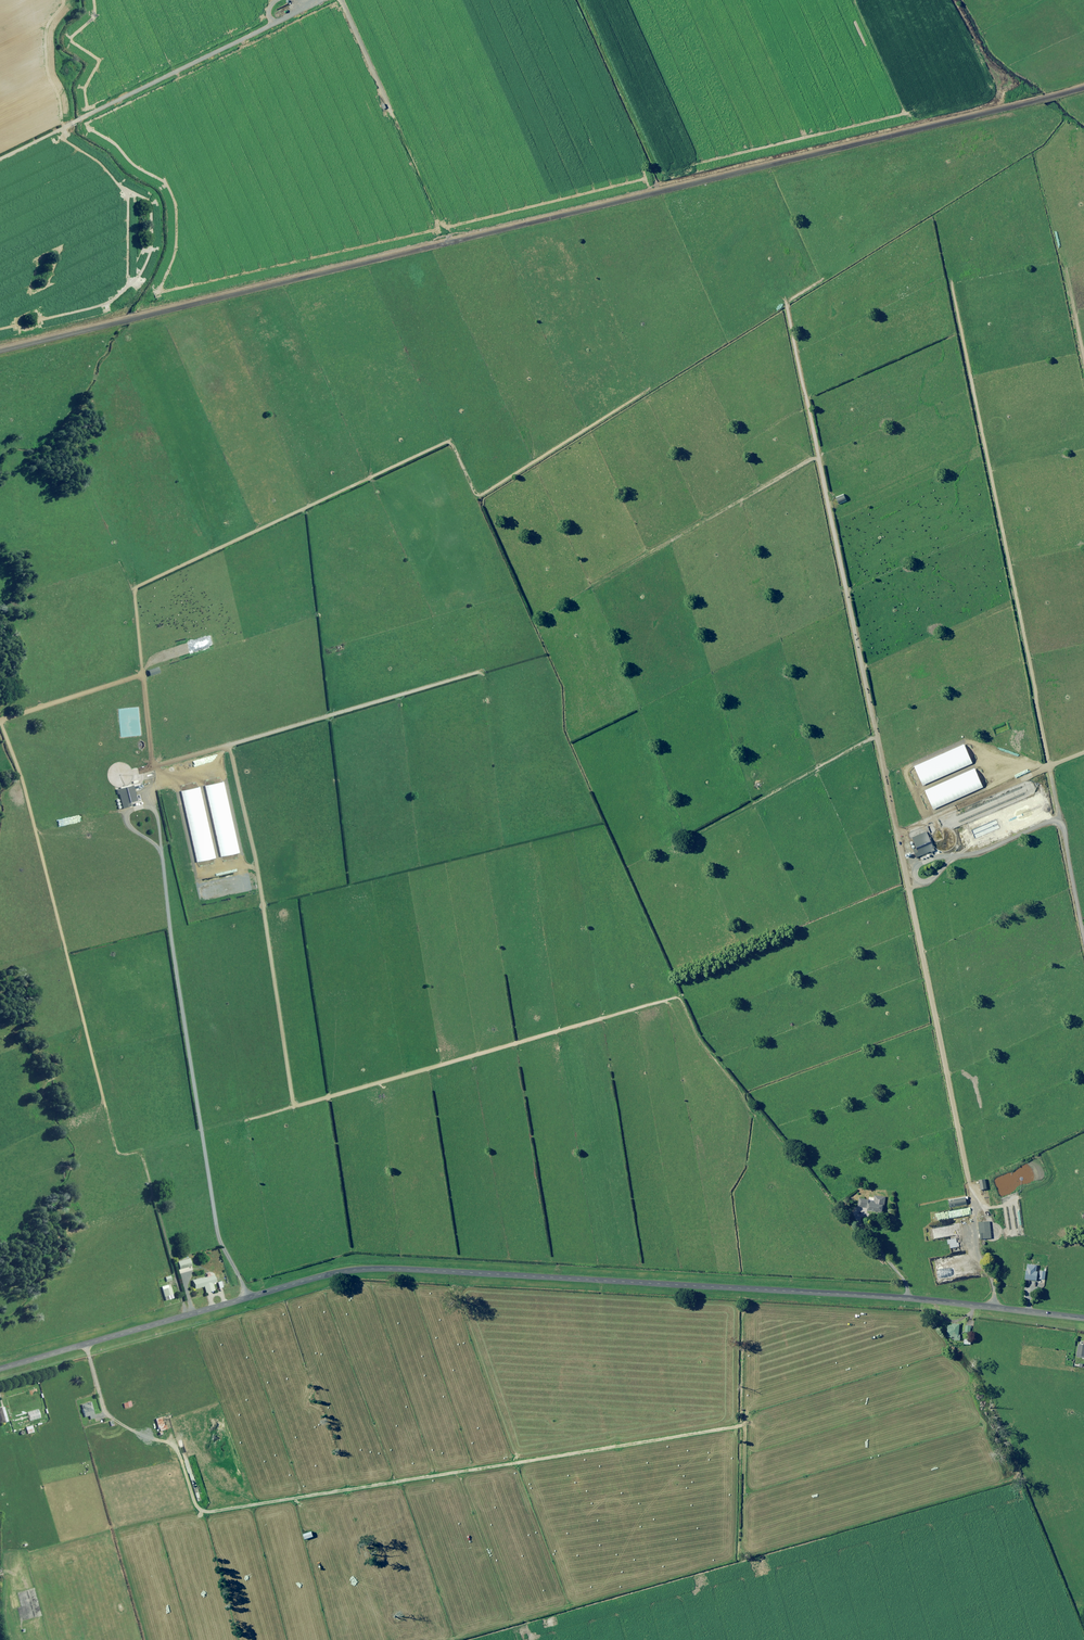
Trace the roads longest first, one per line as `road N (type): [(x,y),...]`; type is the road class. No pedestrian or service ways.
road 1 (track): [(916,1297),(677,999),(293,1106),(227,747)]
road 2 (unclassified): [(0,1369),(354,1271),(905,1296),(1083,1318)]
road 3 (track): [(786,303),(969,1184),(984,1207),(1014,1204)]
road 4 (track): [(140,676),(135,590),(141,586),(445,445),(478,497),(594,425)]
road 5 (track): [(952,283),(1049,767)]
road 6 (track): [(159,847),(218,1237),(245,1298)]
road 7 (track): [(140,676),(154,767),(472,676)]
road 8 (track): [(322,0),(0,160)]
road 9 (track): [(898,834),(1083,753)]
road 10 (track): [(0,723),(140,676)]
road 11 (track): [(43,863),(0,726)]

